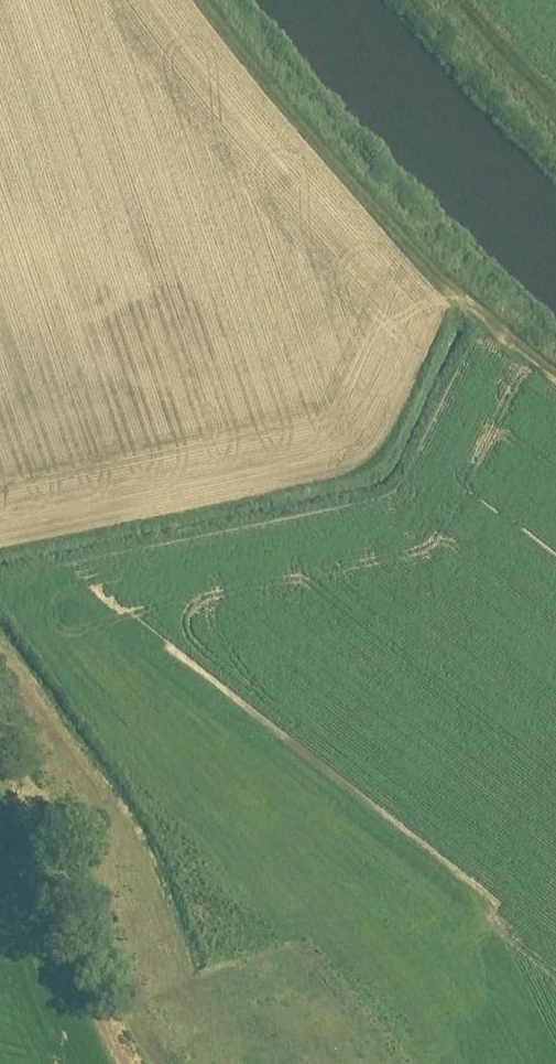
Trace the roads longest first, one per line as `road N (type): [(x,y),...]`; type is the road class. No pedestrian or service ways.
road 1 (track): [(185,0),(476,315),(555,380)]

